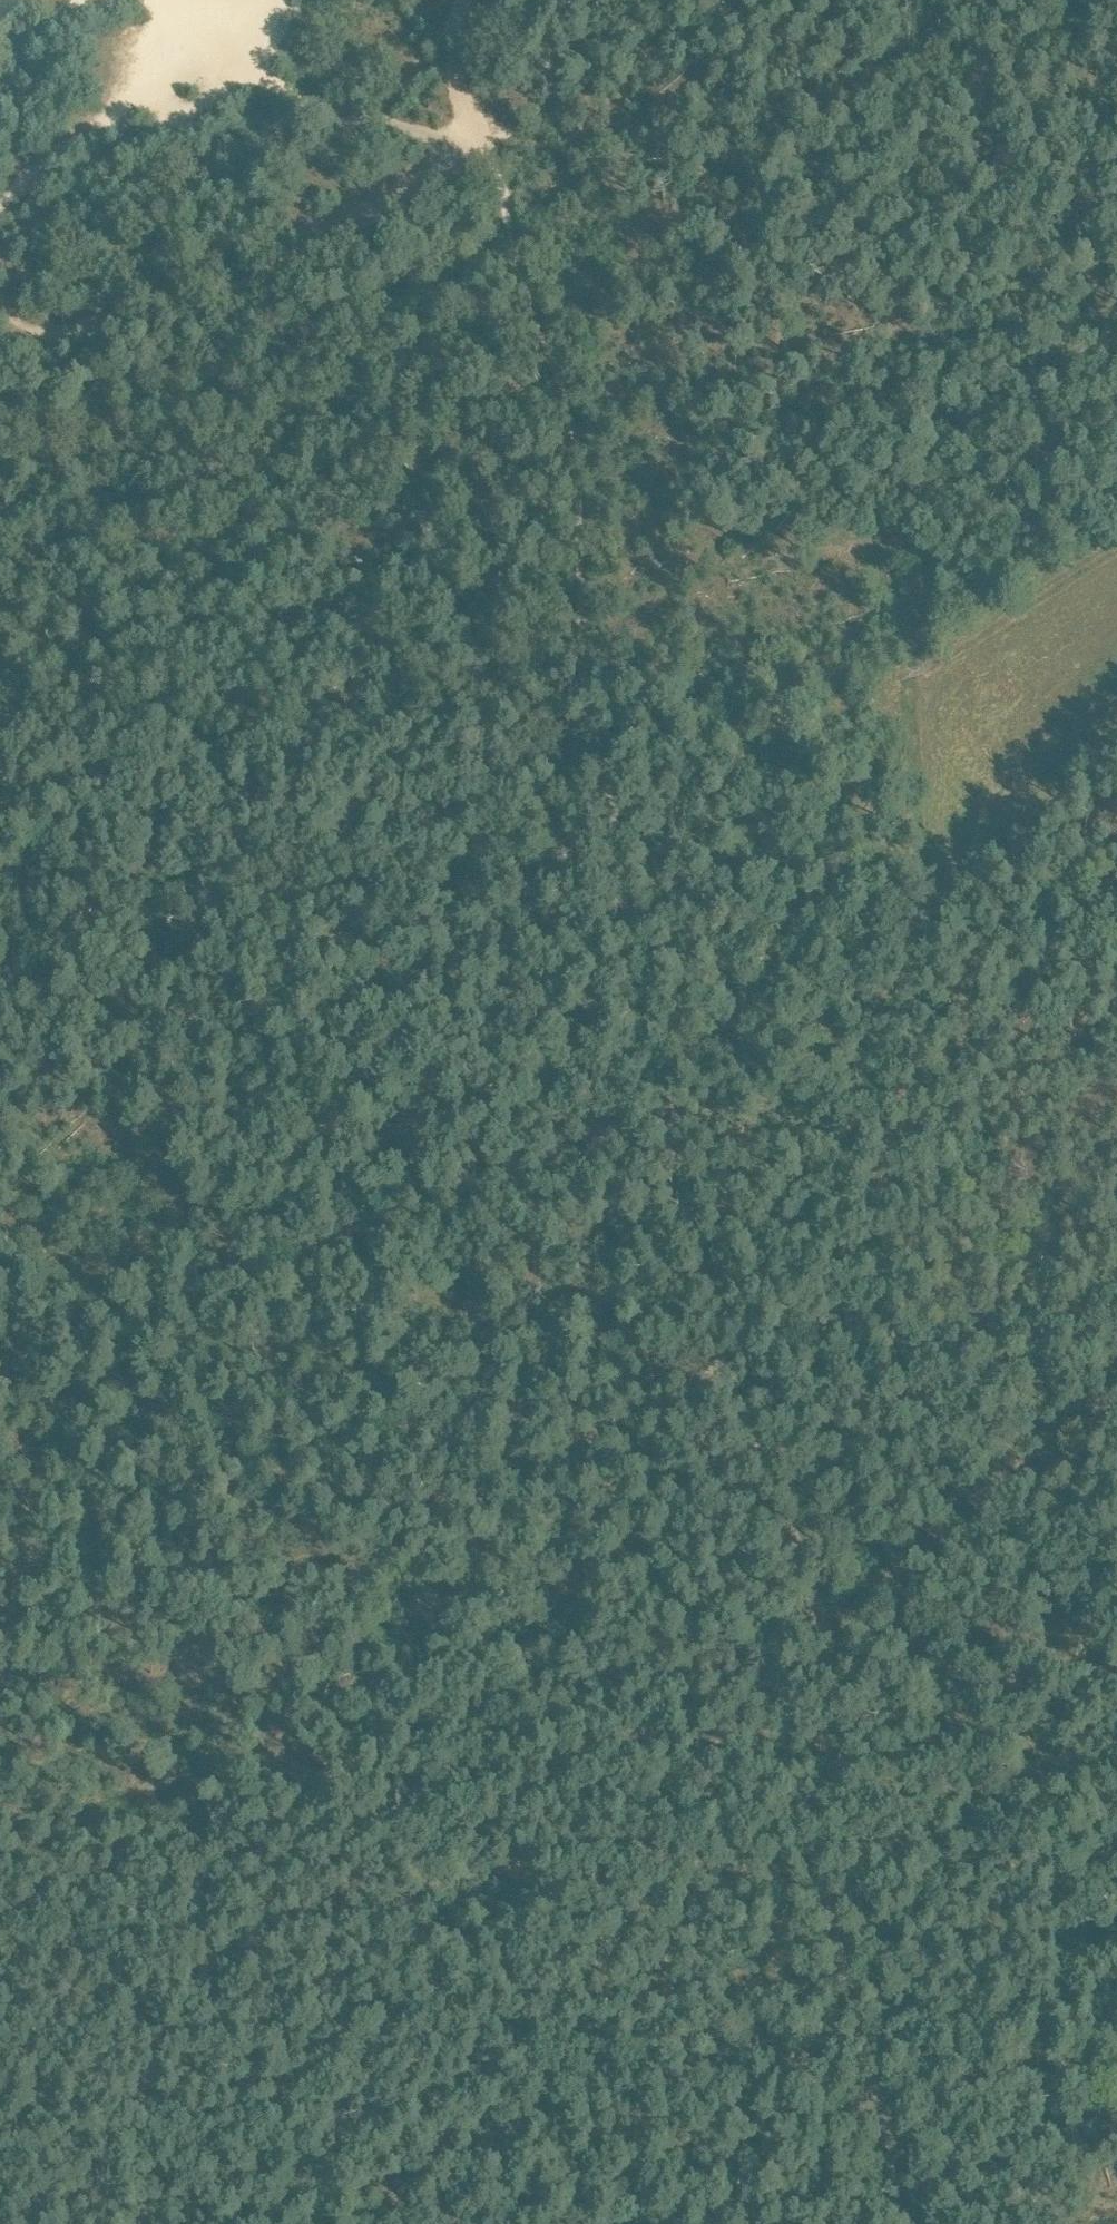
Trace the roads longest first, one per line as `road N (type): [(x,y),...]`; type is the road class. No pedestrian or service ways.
road 1 (track): [(905,2223),(791,1740)]

